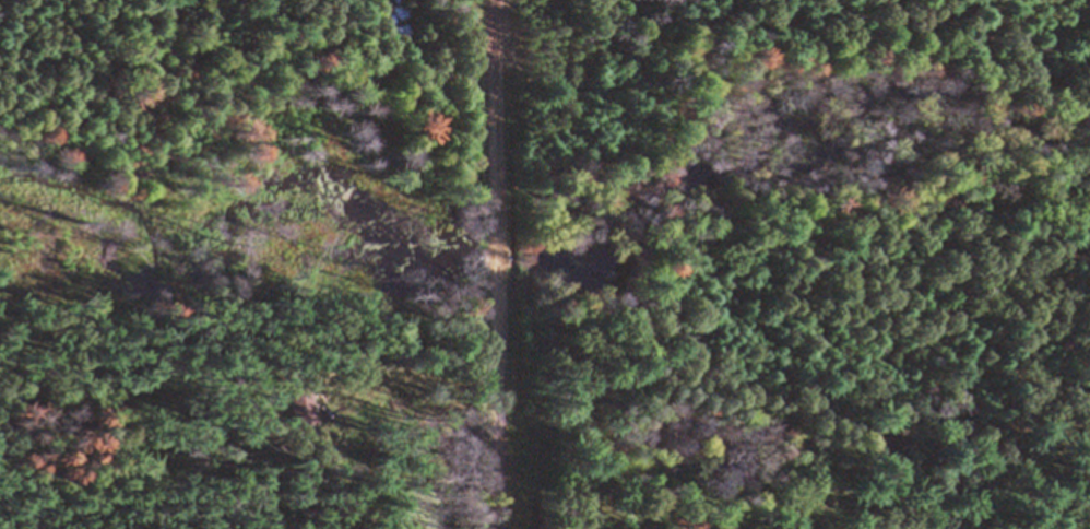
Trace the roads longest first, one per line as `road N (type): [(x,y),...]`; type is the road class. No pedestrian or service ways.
road 1 (residential): [(501,528),(496,0)]

